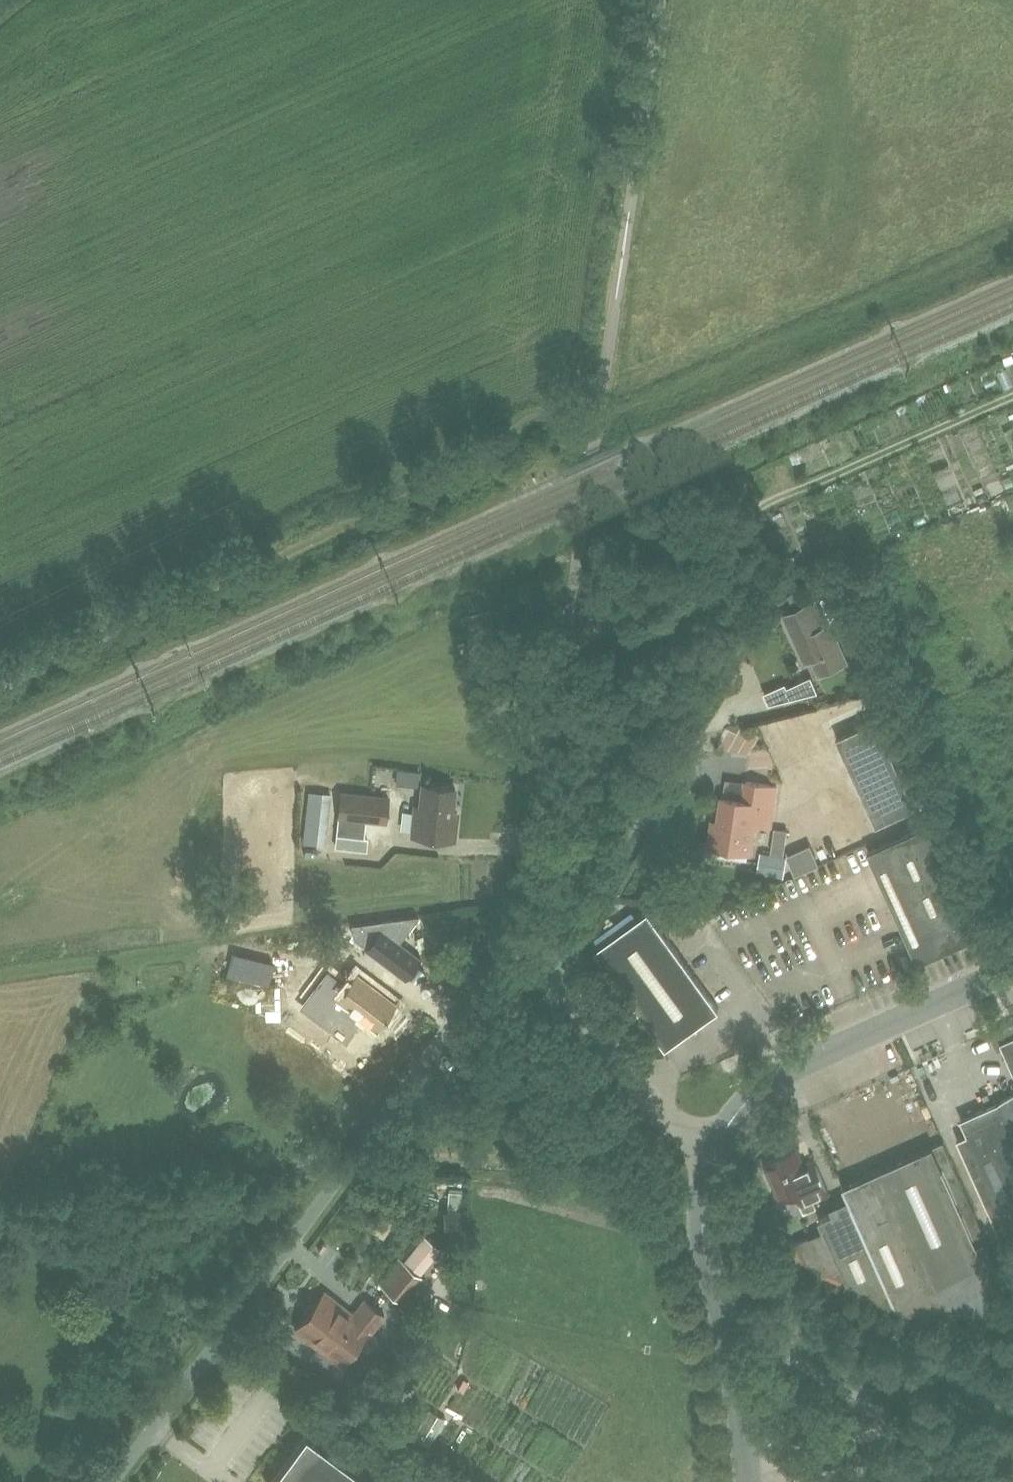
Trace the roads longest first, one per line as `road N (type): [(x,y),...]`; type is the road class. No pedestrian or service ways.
road 1 (unclassified): [(503,955),(532,853),(662,0)]
road 2 (unclassified): [(114,1481),(503,955)]
road 3 (track): [(0,692),(597,426)]
road 4 (track): [(567,628),(635,625),(680,607),(710,587),(739,532),(772,501),(1012,396)]
road 5 (tertiary): [(713,1149),(767,1085),(1012,970)]
road 6 (tertiary): [(747,1481),(704,1221),(713,1149)]
road 7 (unclassified): [(556,985),(667,786),(697,770),(744,770)]
road 8 (unclassified): [(713,1149),(669,1120),(556,985)]

